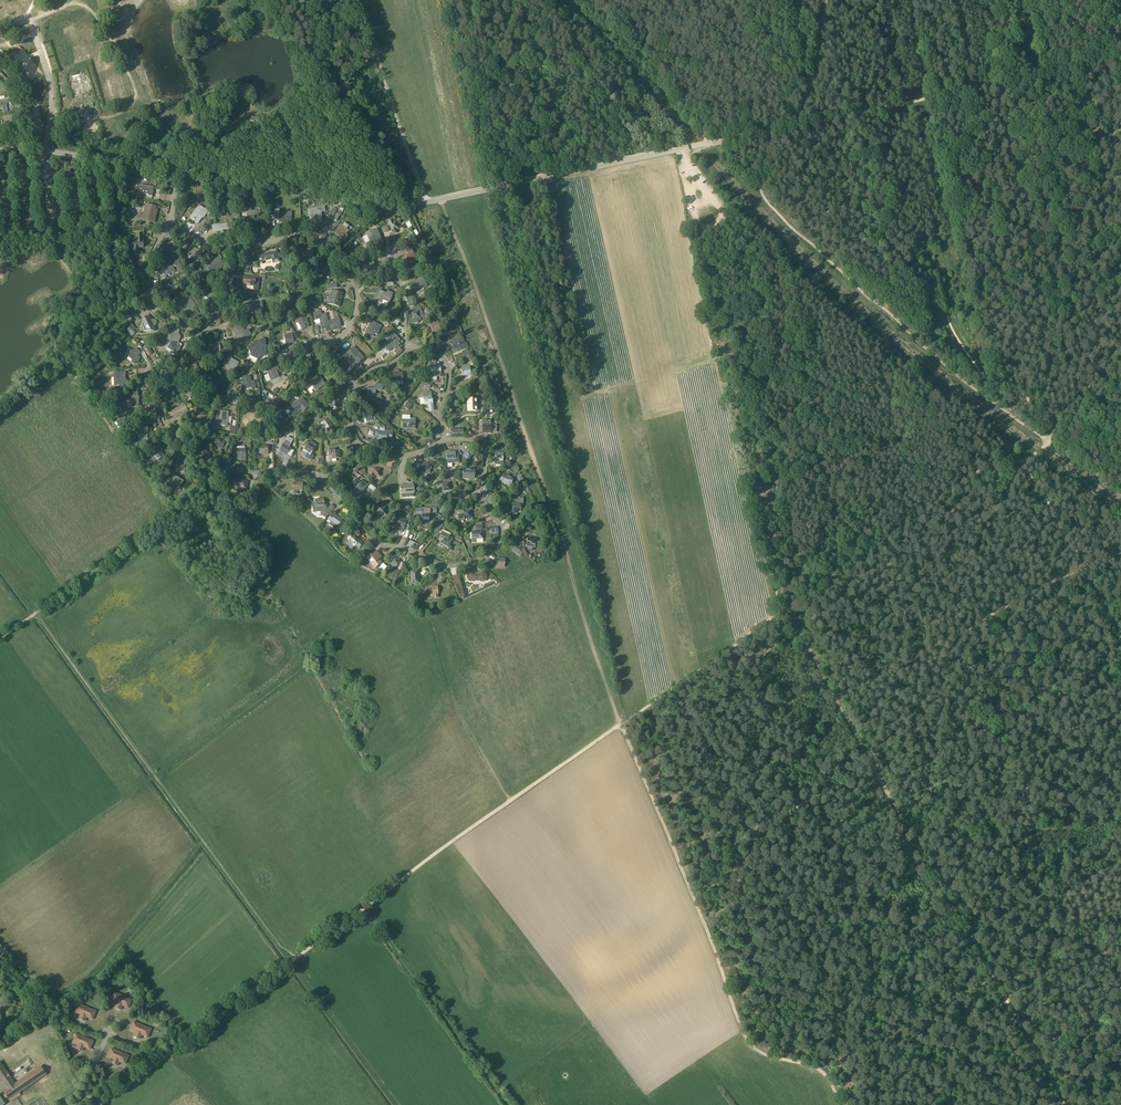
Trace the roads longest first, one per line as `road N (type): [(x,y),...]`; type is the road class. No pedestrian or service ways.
road 1 (track): [(510,801),(455,700),(428,619),(275,493),(234,503),(200,494),(36,613)]
road 2 (track): [(1073,1104),(798,629)]
road 3 (unclassified): [(585,169),(408,204),(177,170)]
road 4 (unclassified): [(444,439),(482,448),(481,488),(502,531),(488,555),(469,564),(437,564),(374,543),(318,477)]
road 5 (track): [(976,89),(1052,439)]
road 6 (unclassified): [(585,169),(790,122),(806,96),(826,0)]
road 7 (track): [(786,610),(510,801)]
road 8 (track): [(749,1037),(625,726)]
road 9 (track): [(866,753),(929,711),(968,634),(1083,565)]
road 10 (unclassified): [(318,477),(235,469),(167,427),(148,369),(191,361)]
road 11 (track): [(509,1104),(363,908)]
road 12 (track): [(295,958),(100,1104)]
road 13 (track): [(156,777),(295,958)]
road 14 (unclassified): [(323,347),(353,324),(357,309),(355,283),(335,250),(309,233),(239,246)]
road 15 (track): [(685,872),(875,767)]
road 16 (track): [(360,0),(426,202)]
road 17 (track): [(156,777),(36,613)]
road 18 (track): [(0,886),(156,777)]
road 19 (track): [(1023,460),(981,466),(865,550)]
road 20 (track): [(510,801),(363,908)]
road 21 (track): [(799,123),(976,89)]
road 22 (unclassified): [(323,347),(307,357),(281,400),(264,405),(225,399),(191,361)]
road 23 (track): [(974,936),(1120,853)]
road 24 (track): [(976,89),(1120,58)]
road 25 (unclassified): [(194,334),(153,301),(148,285),(148,264),(170,221)]
road 26 (unclassified): [(47,151),(52,93),(28,21)]
road 27 (unclassified): [(177,170),(47,151)]
road 28 (unclassified): [(359,445),(351,430),(351,384),(408,347)]
road 29 (track): [(843,1104),(825,1073),(763,1053),(749,1037)]
road 30 (track): [(1023,460),(1083,565)]
road 31 (unclassified): [(194,334),(229,320),(223,288),(244,262),(239,246)]
road 32 (unclassified): [(408,347),(434,351),(448,367),(444,439)]

